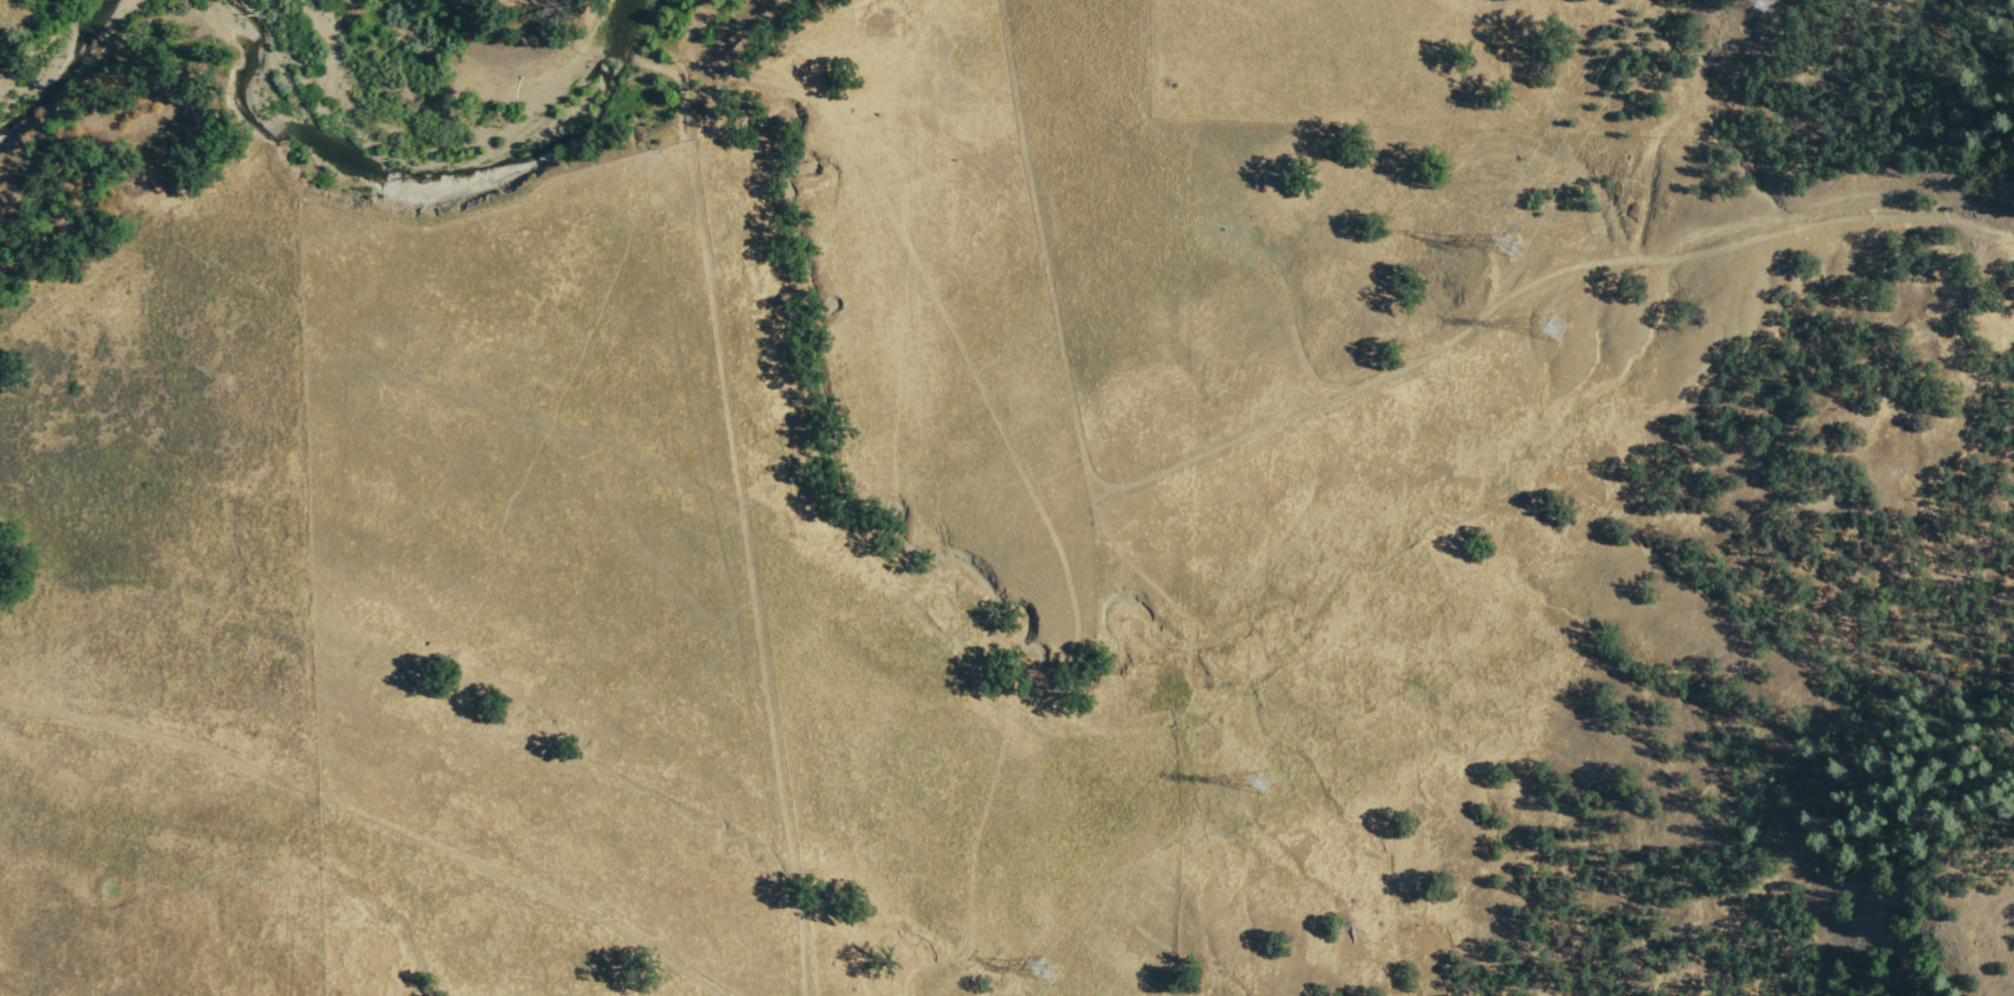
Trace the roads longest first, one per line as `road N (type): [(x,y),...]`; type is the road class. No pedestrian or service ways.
road 1 (track): [(1000,0),(1022,151),(1093,408),(1110,444),(1135,462),(1164,468)]

